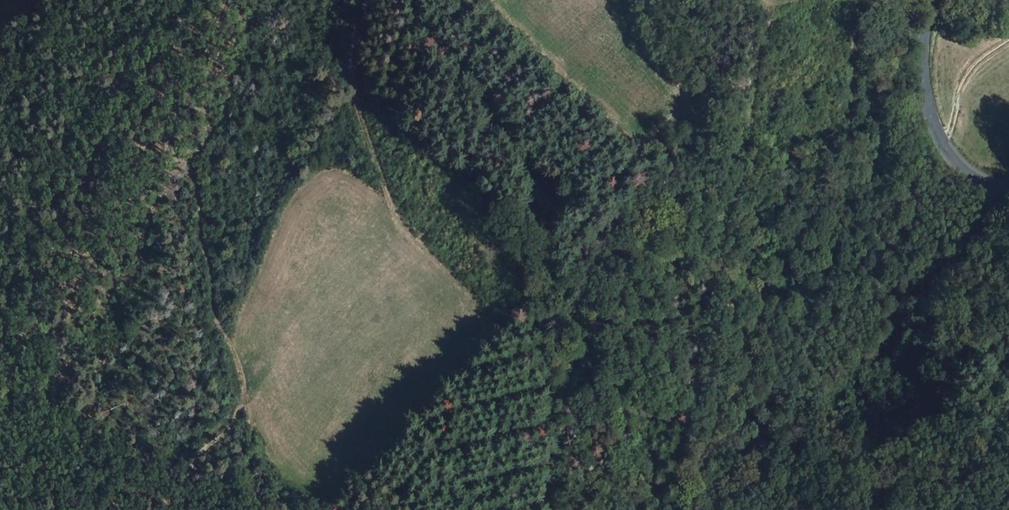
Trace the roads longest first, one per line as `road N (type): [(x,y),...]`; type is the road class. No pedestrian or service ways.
road 1 (track): [(670,509),(659,507),(570,309),(552,294),(524,292),(489,322),(401,223),(352,92),(348,52),(358,0)]
road 2 (track): [(777,8),(694,360),(676,509)]
road 3 (track): [(245,402),(239,364),(211,303),(197,231),(203,202),(188,164),(225,116),(282,0)]
road 4 (track): [(853,122),(782,256),(755,364),(753,420),(769,428)]
road 5 (secondary): [(1008,186),(965,168),(942,142),(923,67),(935,0)]
road 6 (track): [(0,81),(110,0)]

